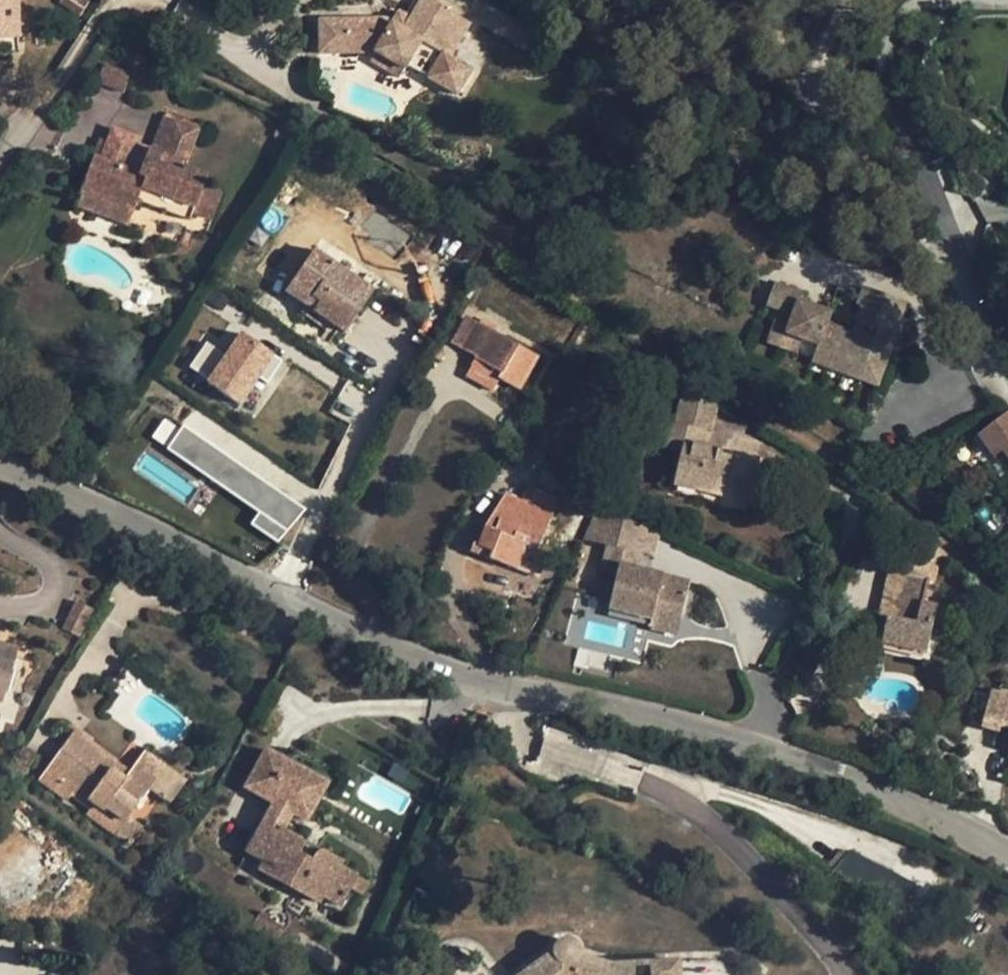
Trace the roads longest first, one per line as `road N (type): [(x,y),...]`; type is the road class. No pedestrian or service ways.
road 1 (residential): [(0,467),(69,490),(314,612),(513,692),(780,746),(1007,858)]
road 2 (track): [(894,190),(768,0)]
road 3 (residential): [(1007,382),(965,281),(894,190)]

